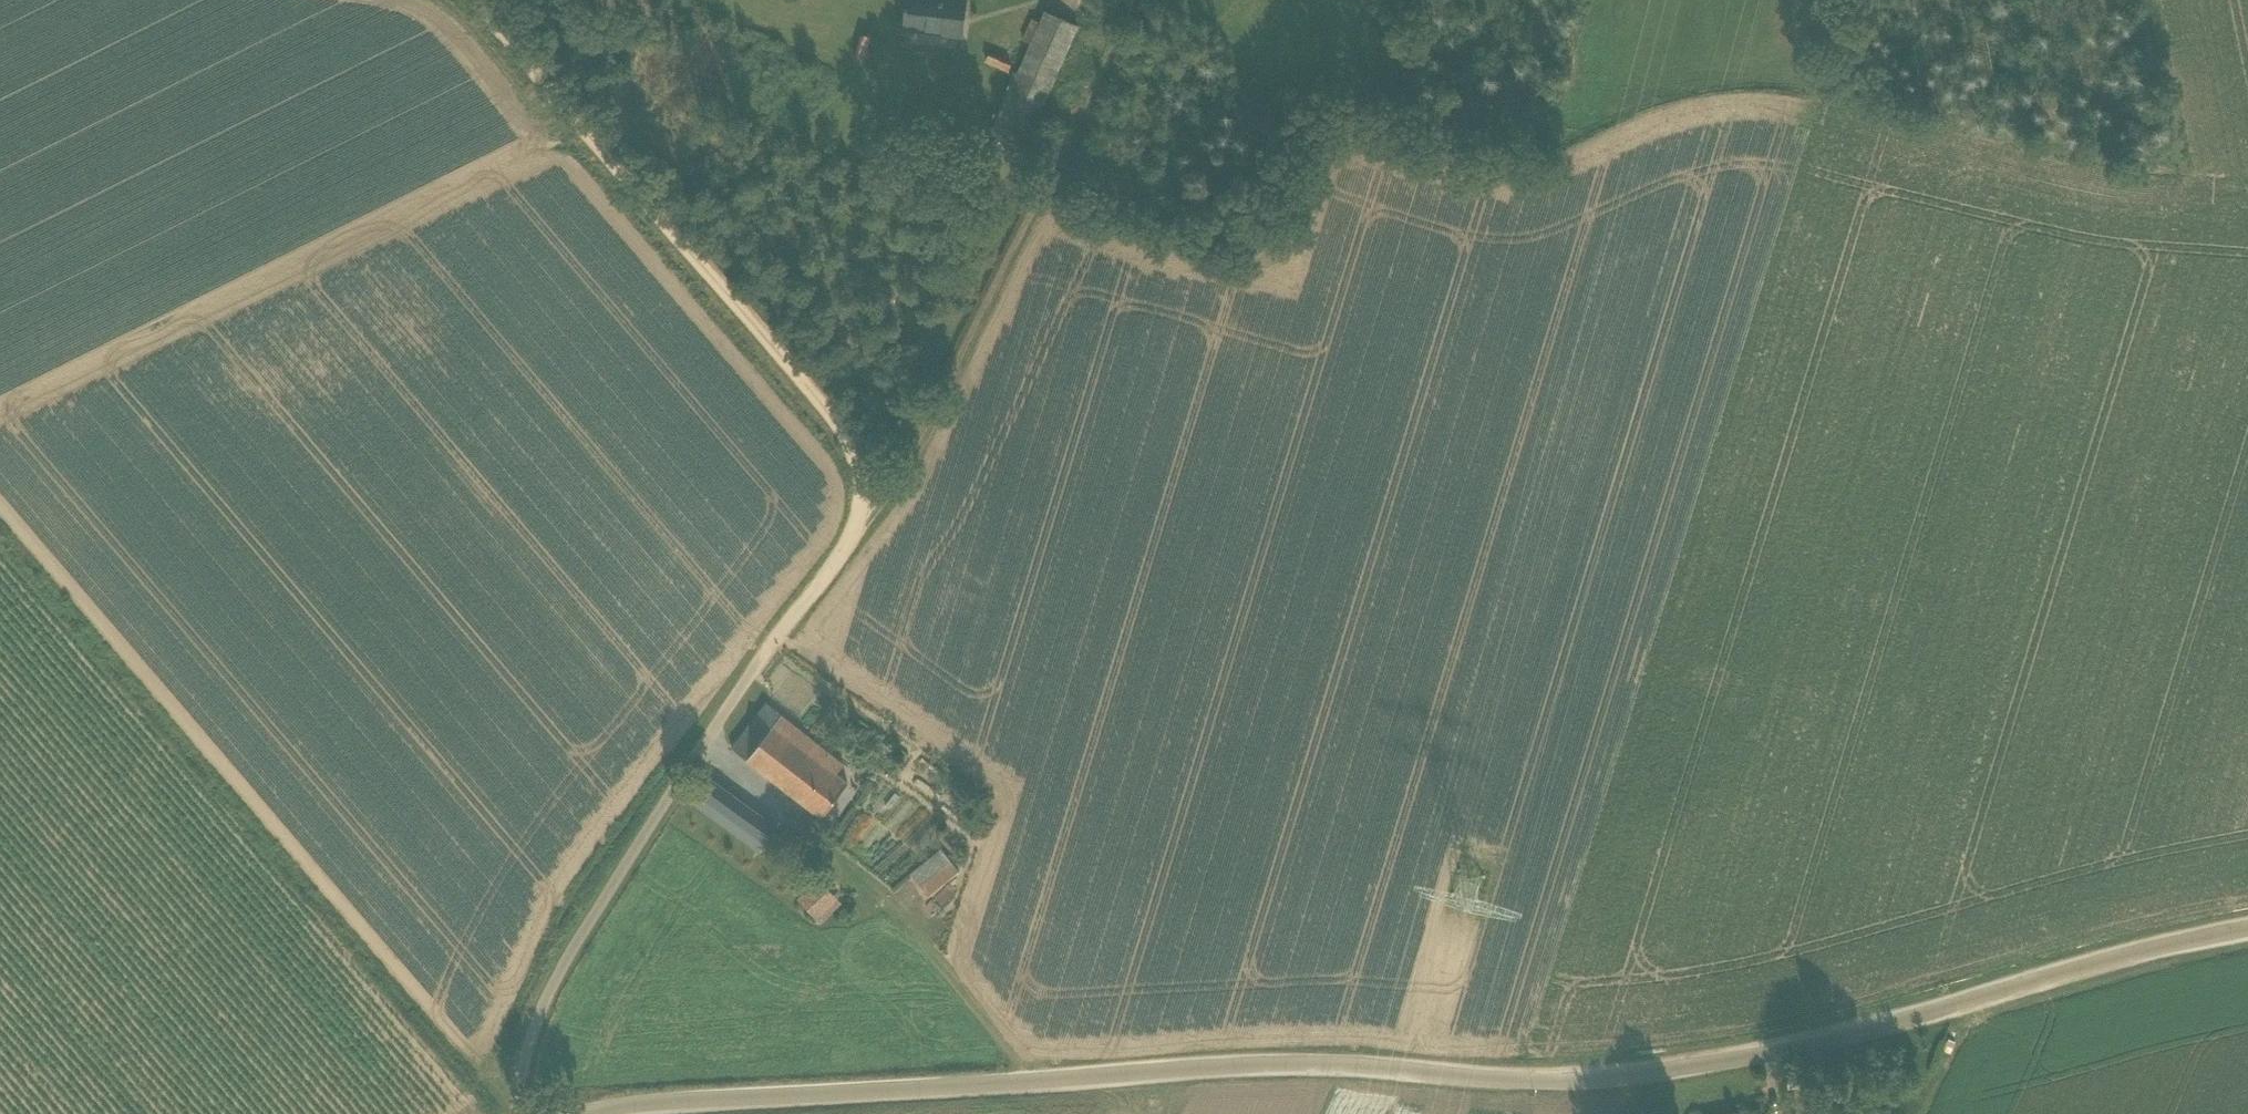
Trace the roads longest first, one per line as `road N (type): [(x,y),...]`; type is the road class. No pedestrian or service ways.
road 1 (unclassified): [(595,1113),(638,1104),(1299,1064),(1572,1081),(1794,1051),(2247,932)]
road 2 (unclassified): [(479,0),(822,400),(869,465),(879,507),(777,639),(595,913),(539,1020),(514,1113)]
road 3 (track): [(879,507),(923,455),(1143,0)]

